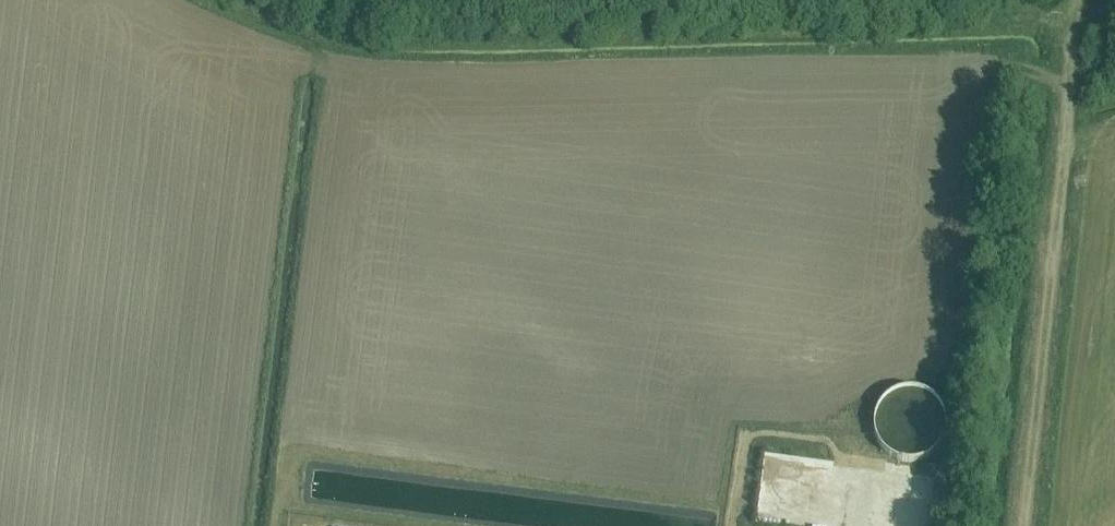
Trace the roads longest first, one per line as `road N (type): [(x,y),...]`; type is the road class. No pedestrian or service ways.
road 1 (track): [(1020,525),(1074,0)]

